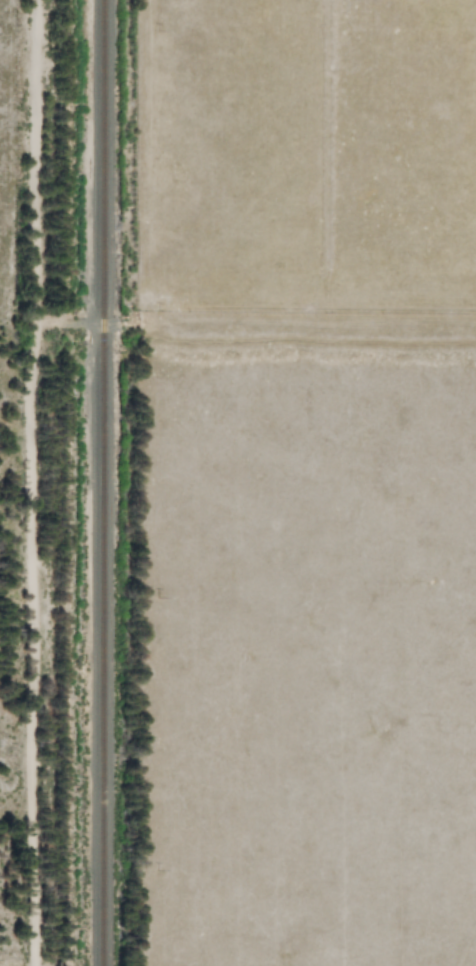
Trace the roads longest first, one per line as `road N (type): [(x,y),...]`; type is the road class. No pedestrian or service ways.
road 1 (track): [(35,322),(30,965)]
road 2 (track): [(35,322),(475,322)]
road 3 (residential): [(35,0),(35,322)]

